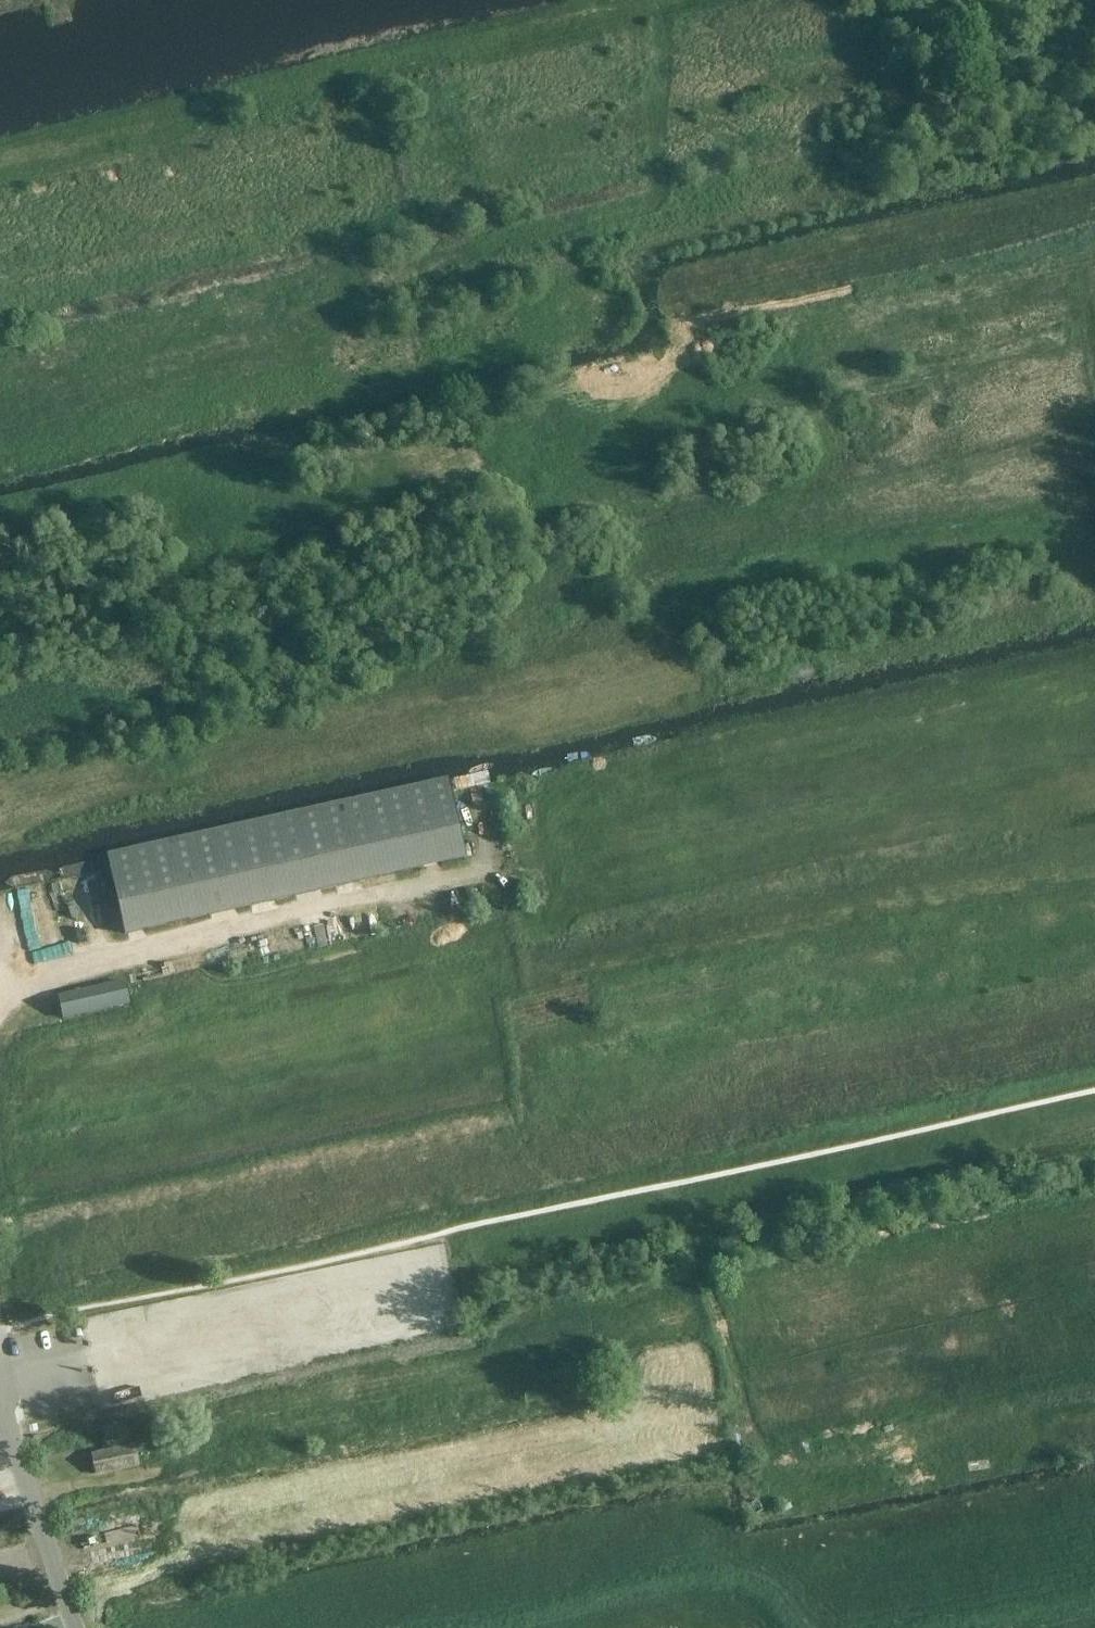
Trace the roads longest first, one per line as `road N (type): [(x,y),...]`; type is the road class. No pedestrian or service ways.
road 1 (track): [(0,1007),(54,976),(494,880)]
road 2 (unclassified): [(74,1627),(0,1400)]

